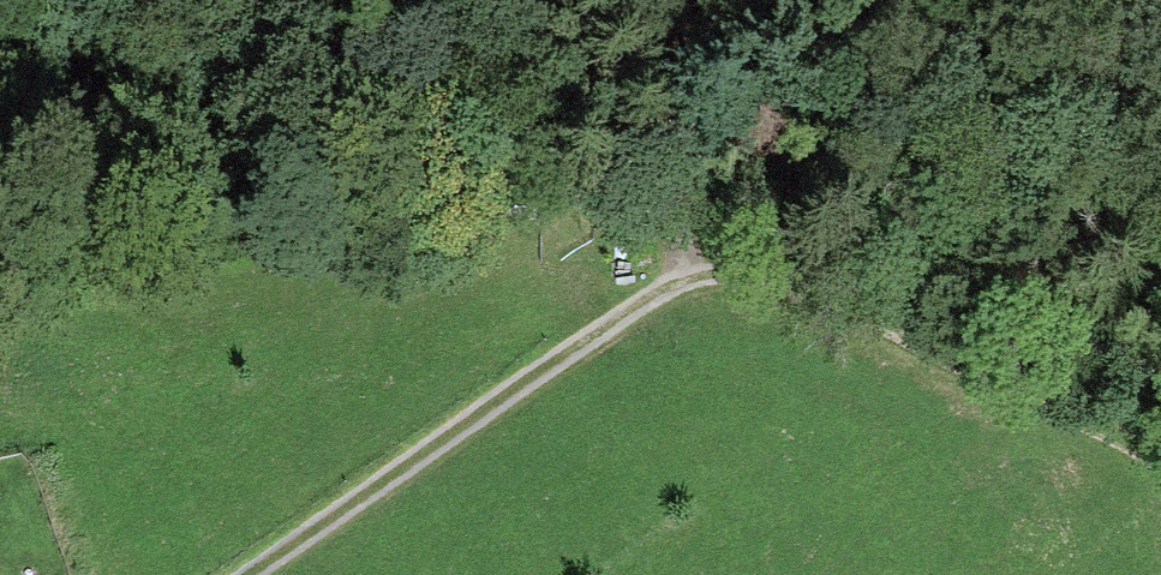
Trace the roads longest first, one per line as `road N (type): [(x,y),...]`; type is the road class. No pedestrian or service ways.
road 1 (track): [(744,269),(658,183),(613,157),(429,111),(0,130)]
road 2 (track): [(248,574),(651,297),(744,269)]
road 3 (track): [(744,269),(963,362),(998,365),(1160,307)]

